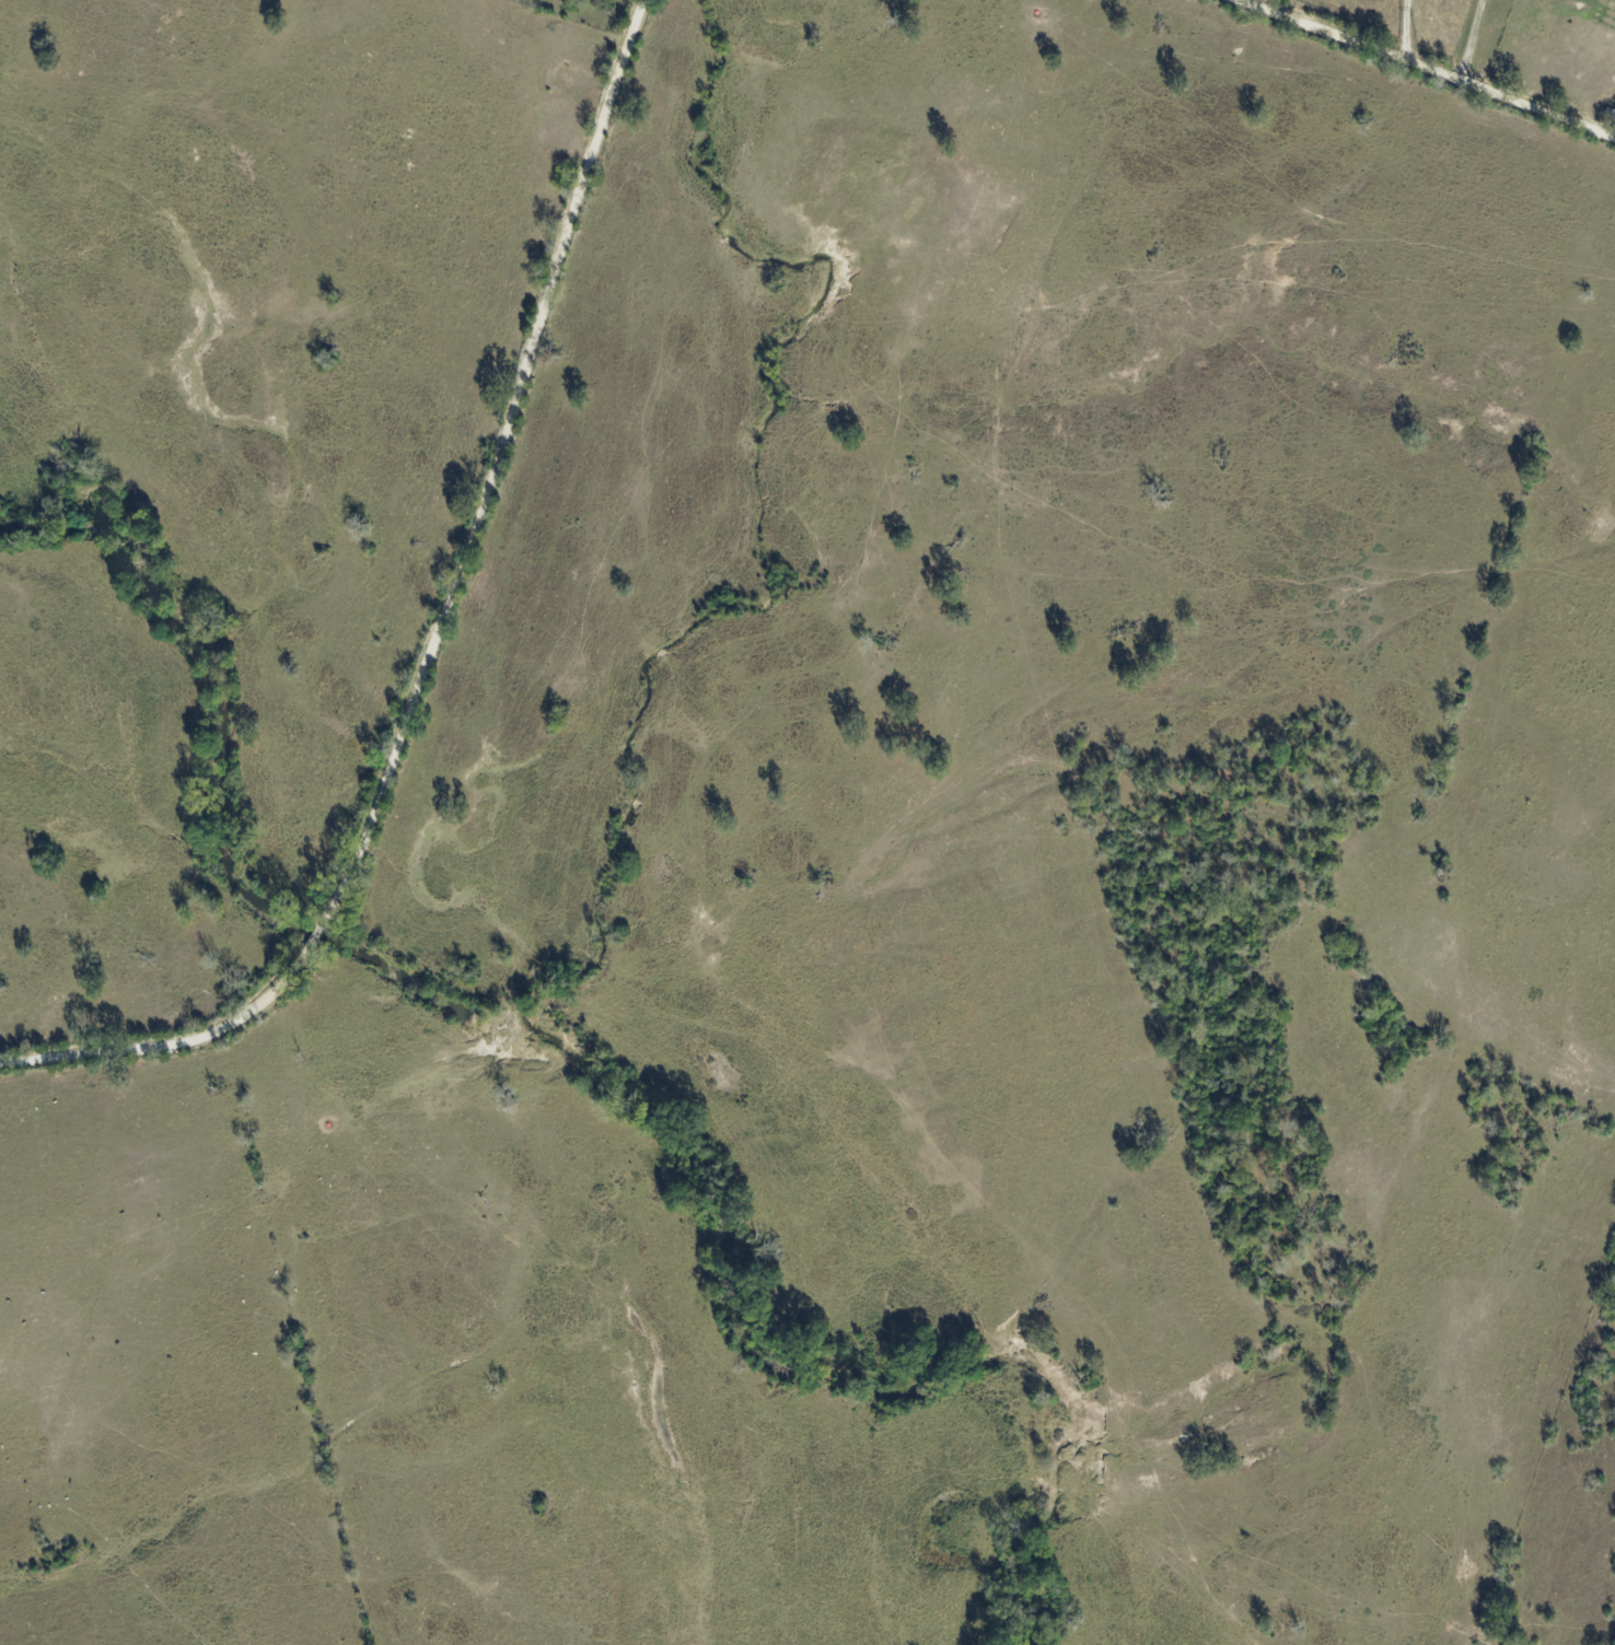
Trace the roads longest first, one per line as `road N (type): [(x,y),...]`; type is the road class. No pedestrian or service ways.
road 1 (residential): [(0,1064),(212,1031),(288,969),(329,901),(469,536),(642,0)]
road 2 (residential): [(1238,0),(1614,137)]

